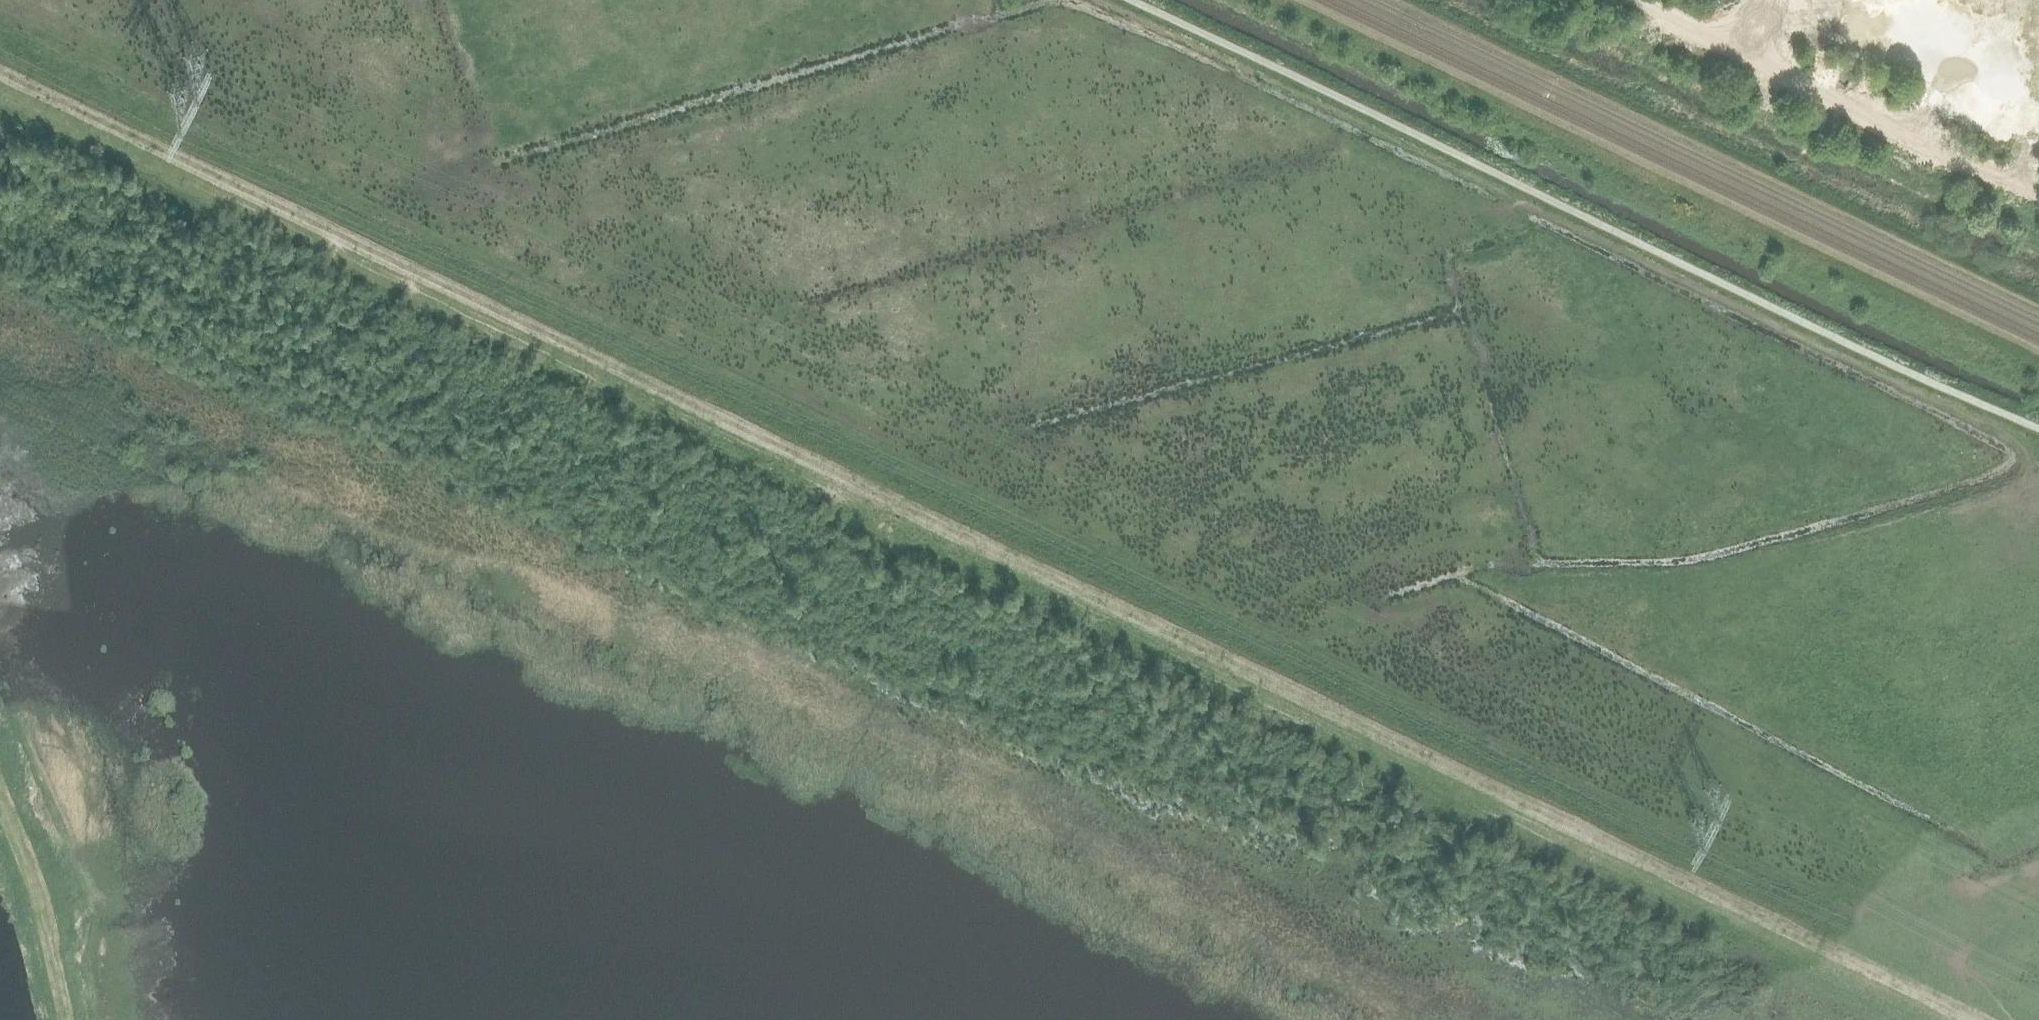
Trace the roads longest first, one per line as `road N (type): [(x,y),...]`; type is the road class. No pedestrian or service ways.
road 1 (track): [(1638,0),(2038,190)]
road 2 (track): [(64,1019),(31,882),(0,796)]

